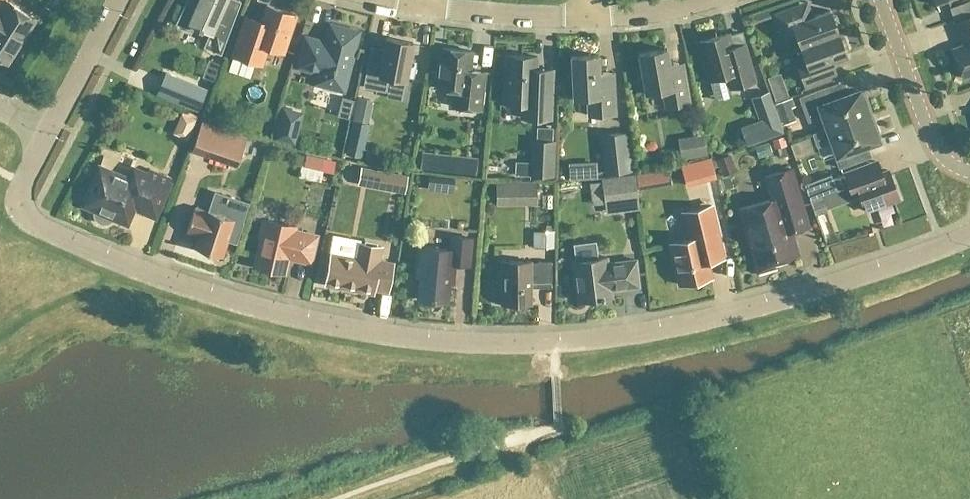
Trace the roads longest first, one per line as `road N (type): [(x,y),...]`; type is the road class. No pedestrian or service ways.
road 1 (residential): [(969,237),(834,287),(616,338),(505,345),(367,335),(198,294),(24,223),(17,197),(46,136)]
road 2 (tertiary): [(969,173),(933,148),(878,0)]
road 3 (residential): [(581,16),(417,9)]
road 4 (residential): [(46,136),(121,0)]
road 5 (residential): [(581,16),(719,0)]

